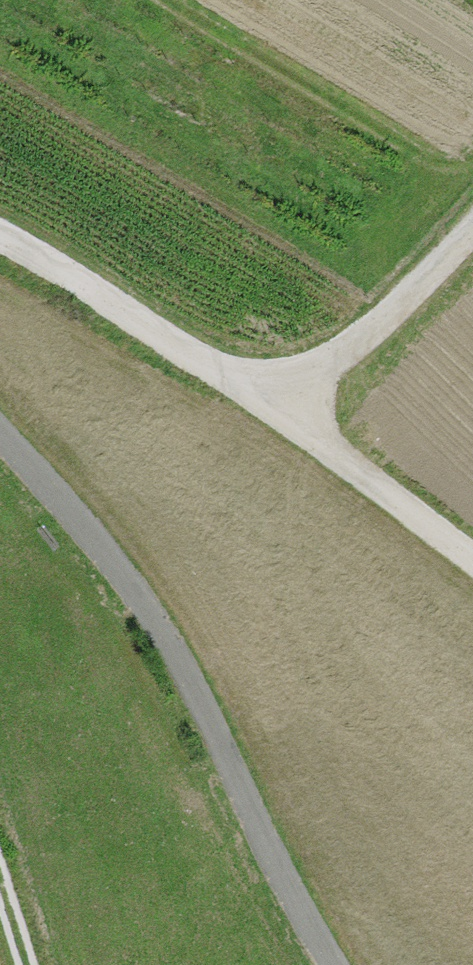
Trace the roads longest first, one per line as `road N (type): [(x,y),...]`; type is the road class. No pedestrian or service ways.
road 1 (track): [(332,964),(150,617),(0,433)]
road 2 (track): [(472,561),(278,411),(0,242)]
road 3 (track): [(278,411),(472,227)]

